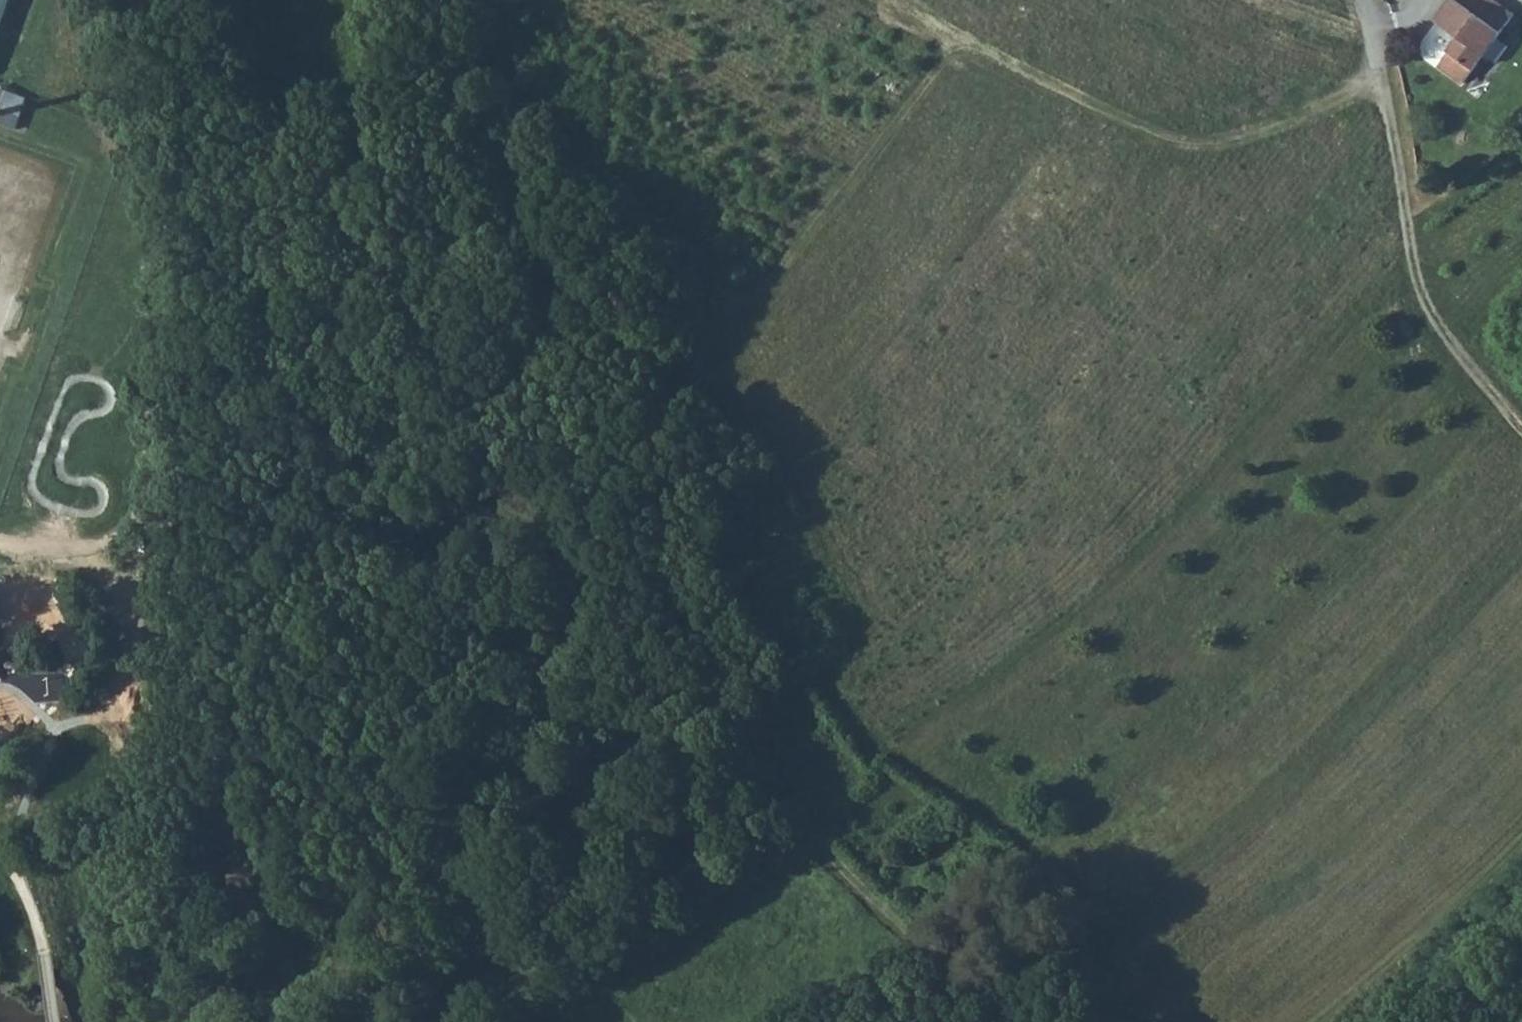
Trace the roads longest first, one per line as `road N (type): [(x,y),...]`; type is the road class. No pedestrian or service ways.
road 1 (track): [(440,0),(677,586),(769,785),(891,916),(972,971)]
road 2 (track): [(1521,421),(1425,306),(1383,72)]

